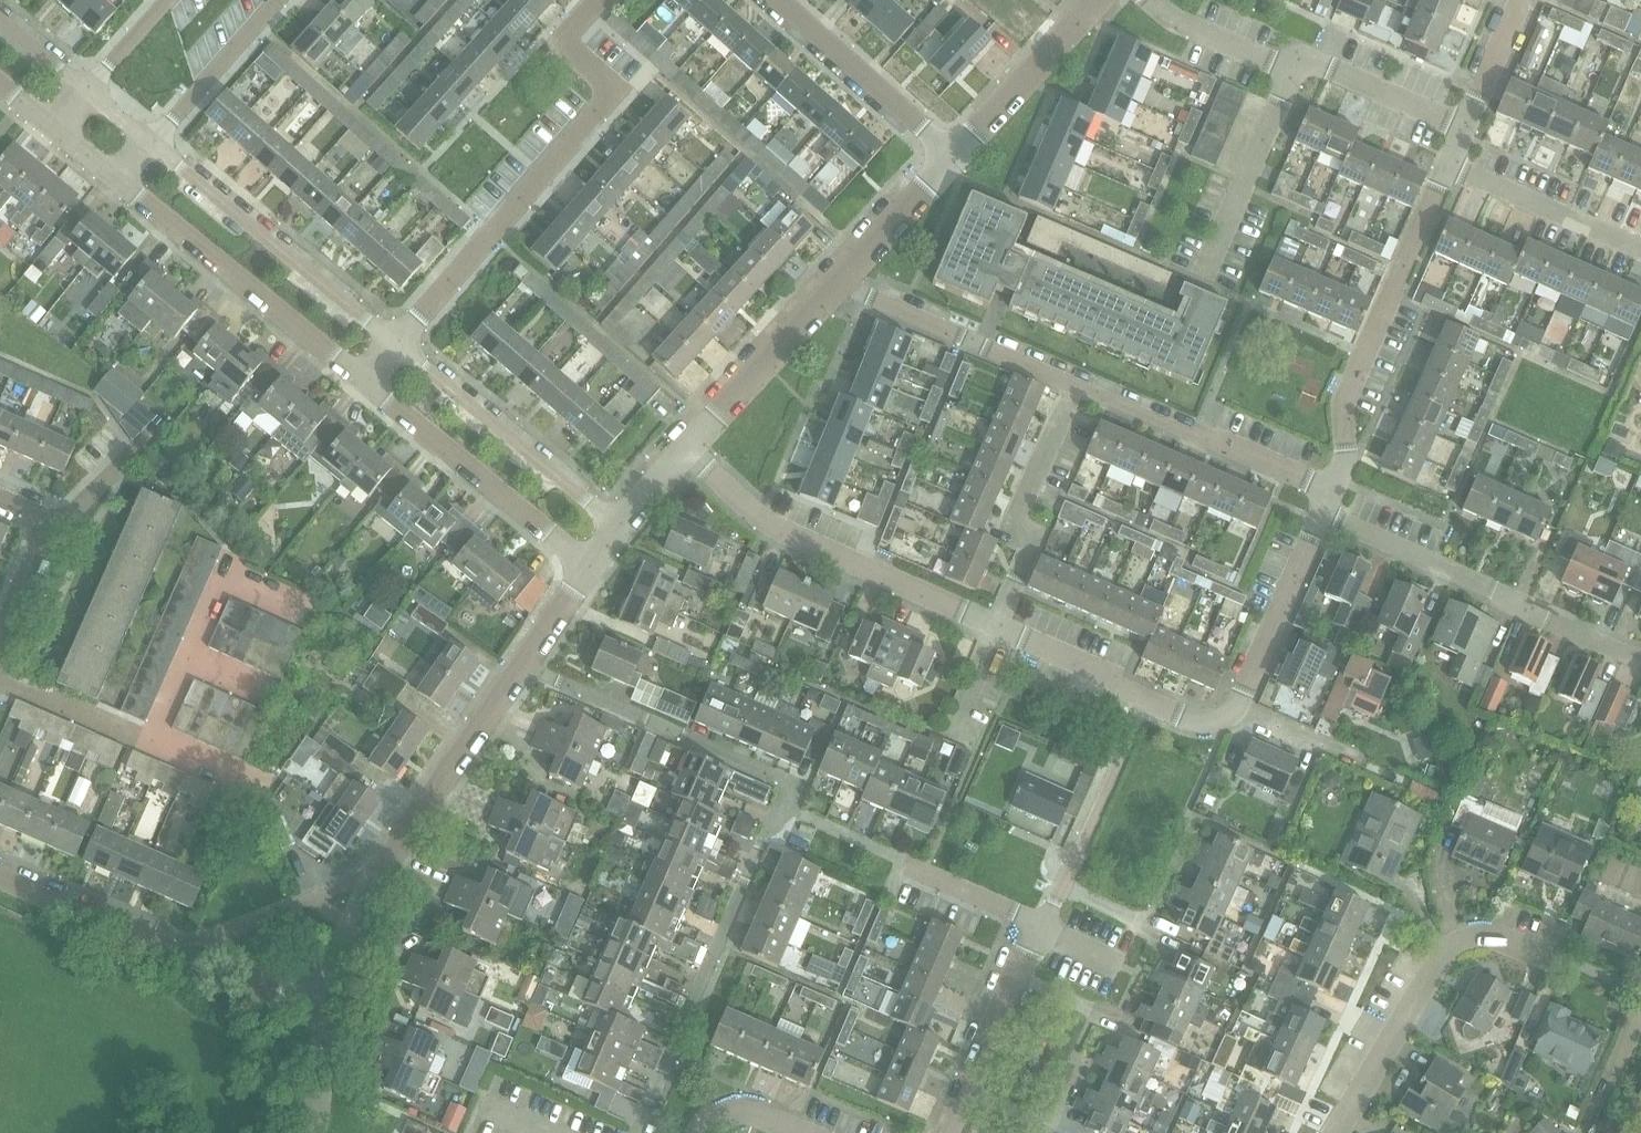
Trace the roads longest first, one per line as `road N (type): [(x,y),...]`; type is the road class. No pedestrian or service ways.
road 1 (residential): [(527,661),(782,778),(787,791),(639,1132)]
road 2 (residential): [(1332,490),(1216,439),(1195,440),(838,283)]
road 3 (residential): [(394,345),(612,91),(559,43),(598,0)]
road 4 (residential): [(1335,1132),(1434,965),(1476,934),(1640,996)]
road 5 (unclassified): [(325,993),(381,862),(527,661)]
road 6 (residential): [(995,625),(759,519),(688,447)]
road 7 (residential): [(1640,658),(1320,517)]
road 8 (residential): [(1444,167),(1341,399),(1347,454),(1332,490)]
road 9 (unclassified): [(325,993),(199,962),(0,878)]
road 10 (residential): [(119,181),(364,377)]
road 11 (residential): [(394,345),(154,143)]
road 12 (residential): [(364,377),(589,565)]
road 13 (residential): [(620,527),(394,345)]
road 14 (residential): [(1068,396),(1011,527),(1034,536),(995,625)]
road 15 (residential): [(1041,925),(1147,701)]
road 16 (residential): [(947,159),(772,0)]
road 17 (residential): [(1296,68),(1202,284)]
road 18 (residential): [(1041,925),(948,1132)]
road 19 (unclassified): [(688,447),(838,283)]
road 20 (unclassified): [(947,159),(1093,0)]
road 21 (residential): [(1637,248),(1444,167)]
road 22 (residential): [(1320,517),(1238,706)]
road 23 (residential): [(154,143),(280,0)]
road 24 (residential): [(1460,129),(1311,61),(1296,68)]
road 25 (residential): [(1147,701),(1106,680),(1101,669),(995,625)]
road 26 (unclassified): [(838,283),(947,159)]
road 27 (residential): [(1296,68),(1178,23),(1155,0)]
road 28 (residential): [(48,521),(67,517),(161,429)]
road 29 (residential): [(1460,129),(1518,0)]
road 30 (residential): [(325,993),(315,1132)]
road 31 (residential): [(1041,925),(923,870)]
road 32 (residential): [(0,642),(48,521)]
road 33 (residential): [(170,0),(86,96)]
road 34 (residential): [(1354,754),(1238,706)]
road 35 (residential): [(1591,1122),(1640,1011)]

